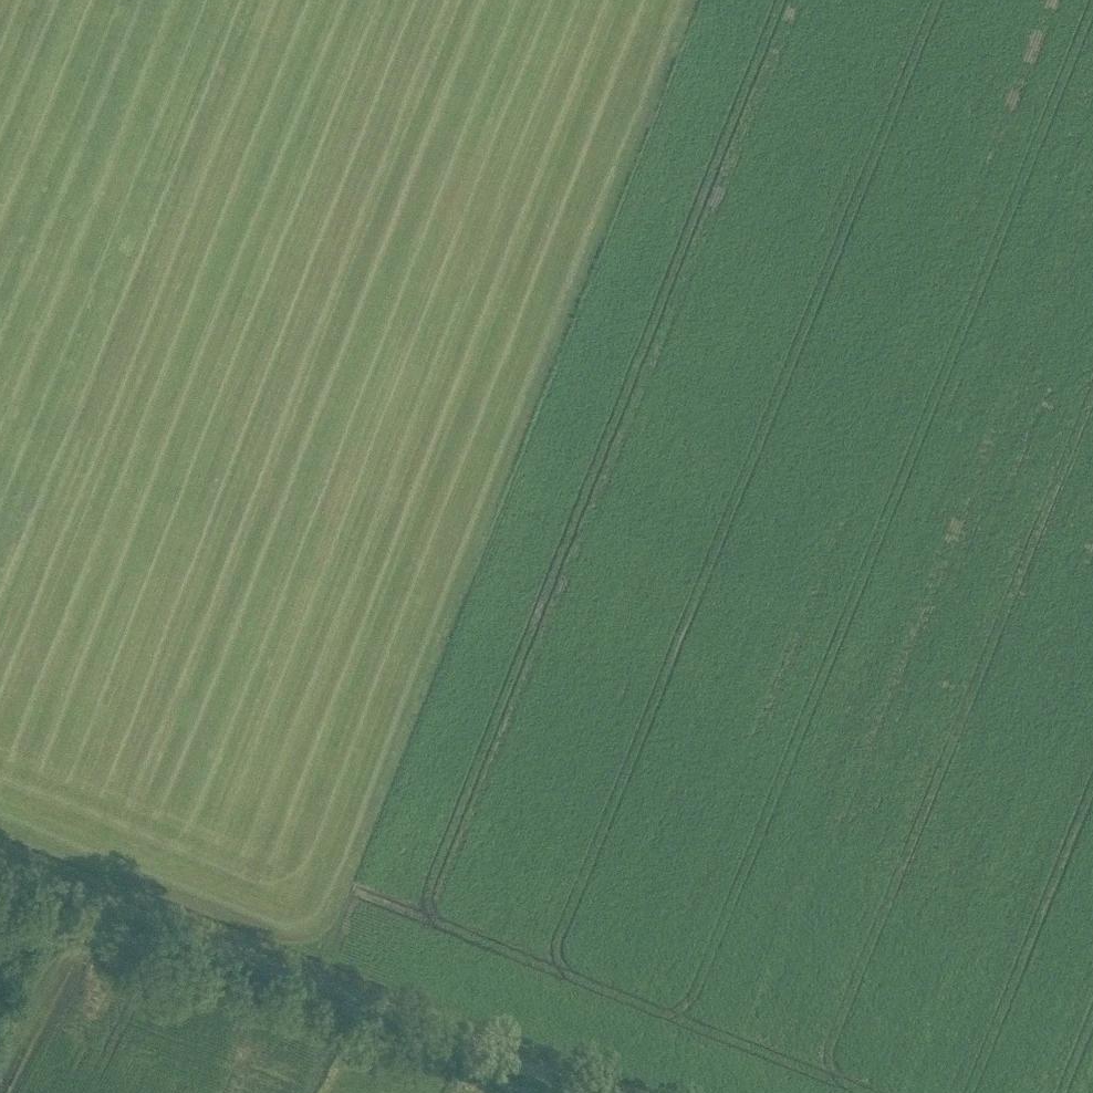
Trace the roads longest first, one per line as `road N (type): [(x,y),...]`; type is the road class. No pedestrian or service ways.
road 1 (unclassified): [(582,1092),(0,864)]

